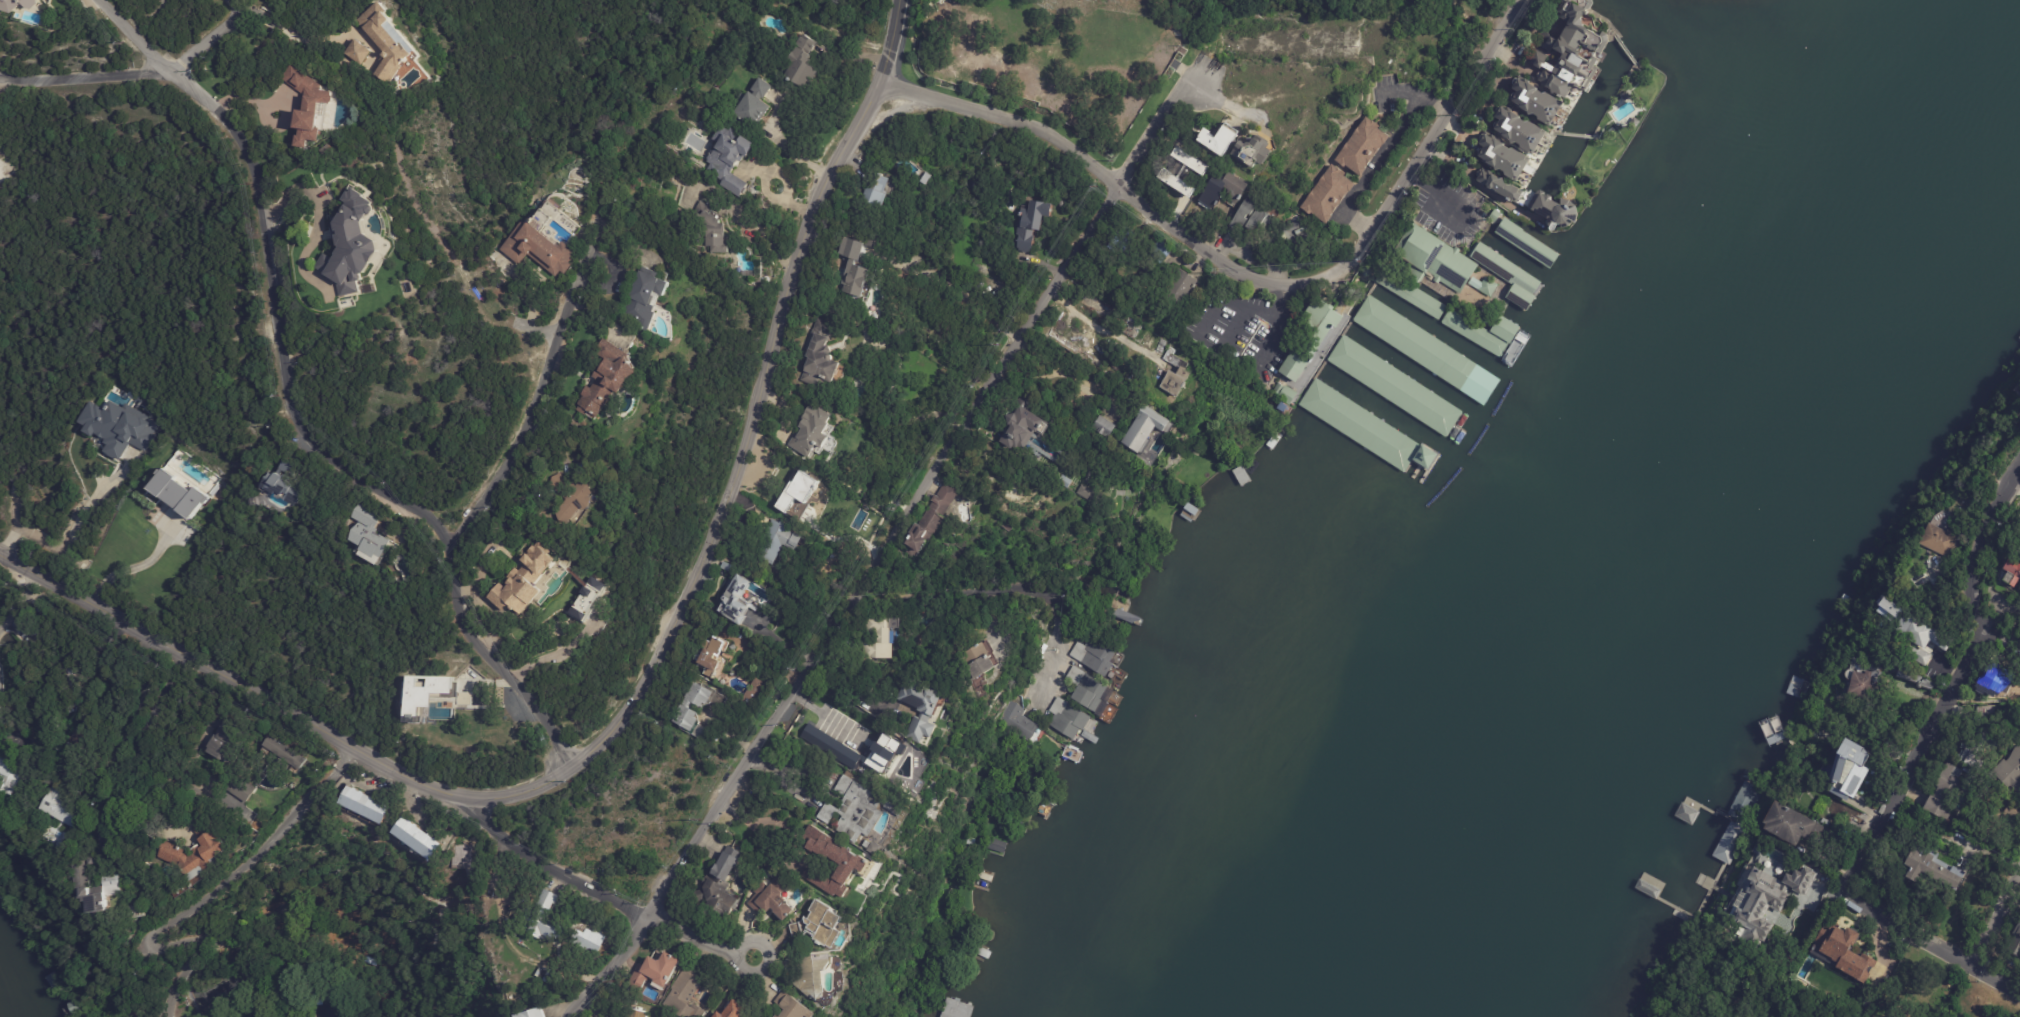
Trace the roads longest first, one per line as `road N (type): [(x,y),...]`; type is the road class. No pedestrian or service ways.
road 1 (tertiary): [(0,556),(417,785),(480,798),(524,795),(560,778),(641,694),(751,429),(819,184),(880,83)]
road 2 (residential): [(568,1016),(649,914),(1119,181)]
road 3 (residential): [(575,769),(479,648),(452,538),(433,512),(345,468),(290,422),(255,161),(105,0)]
road 4 (residential): [(880,83),(1038,131),(1235,261),(1302,284),(1339,266),(1379,220),(1519,0)]
road 5 (residential): [(601,209),(521,455),(452,538)]
road 6 (residential): [(1848,892),(1987,624)]
road 7 (residential): [(350,748),(266,850),(159,941)]
road 8 (residential): [(1022,652),(1055,603),(1013,573),(979,589),(856,596)]
road 9 (residential): [(480,798),(506,835),(649,914)]
road 10 (residential): [(2019,993),(1848,892)]
road 11 (residential): [(0,84),(184,77)]
road 12 (residential): [(1987,624),(1976,606),(1975,562),(2019,463)]
road 13 (residential): [(0,552),(17,530),(61,551),(100,486)]
road 14 (residential): [(1119,181),(1212,62)]
road 15 (residential): [(87,604),(107,582),(151,561),(175,527)]

